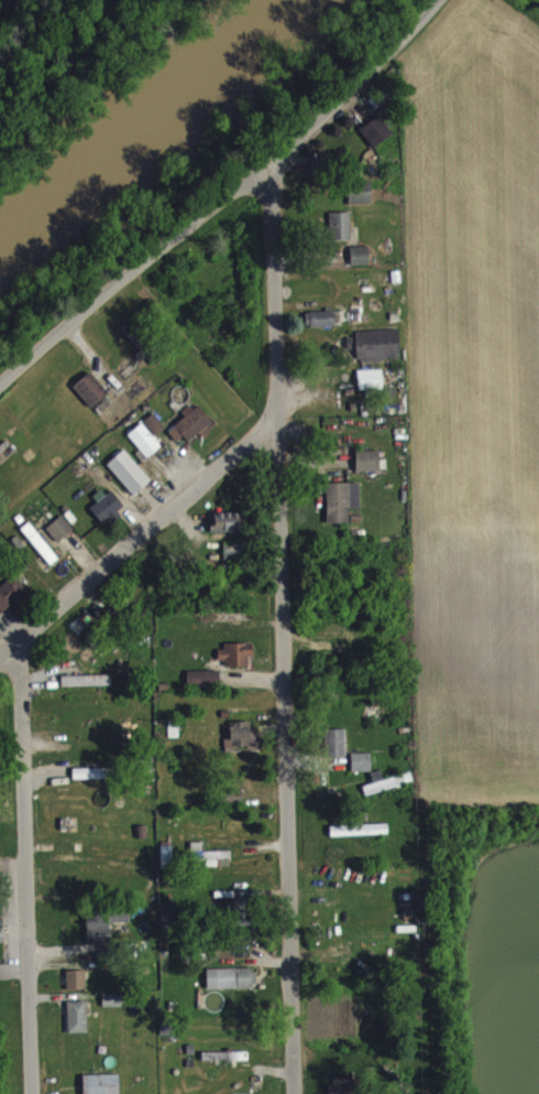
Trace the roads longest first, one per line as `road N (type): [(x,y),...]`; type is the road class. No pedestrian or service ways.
road 1 (residential): [(292,1093),(275,431),(279,156)]
road 2 (residential): [(0,386),(279,156),(431,0)]
road 3 (residential): [(16,650),(30,1093)]
road 4 (residential): [(0,661),(275,431)]

